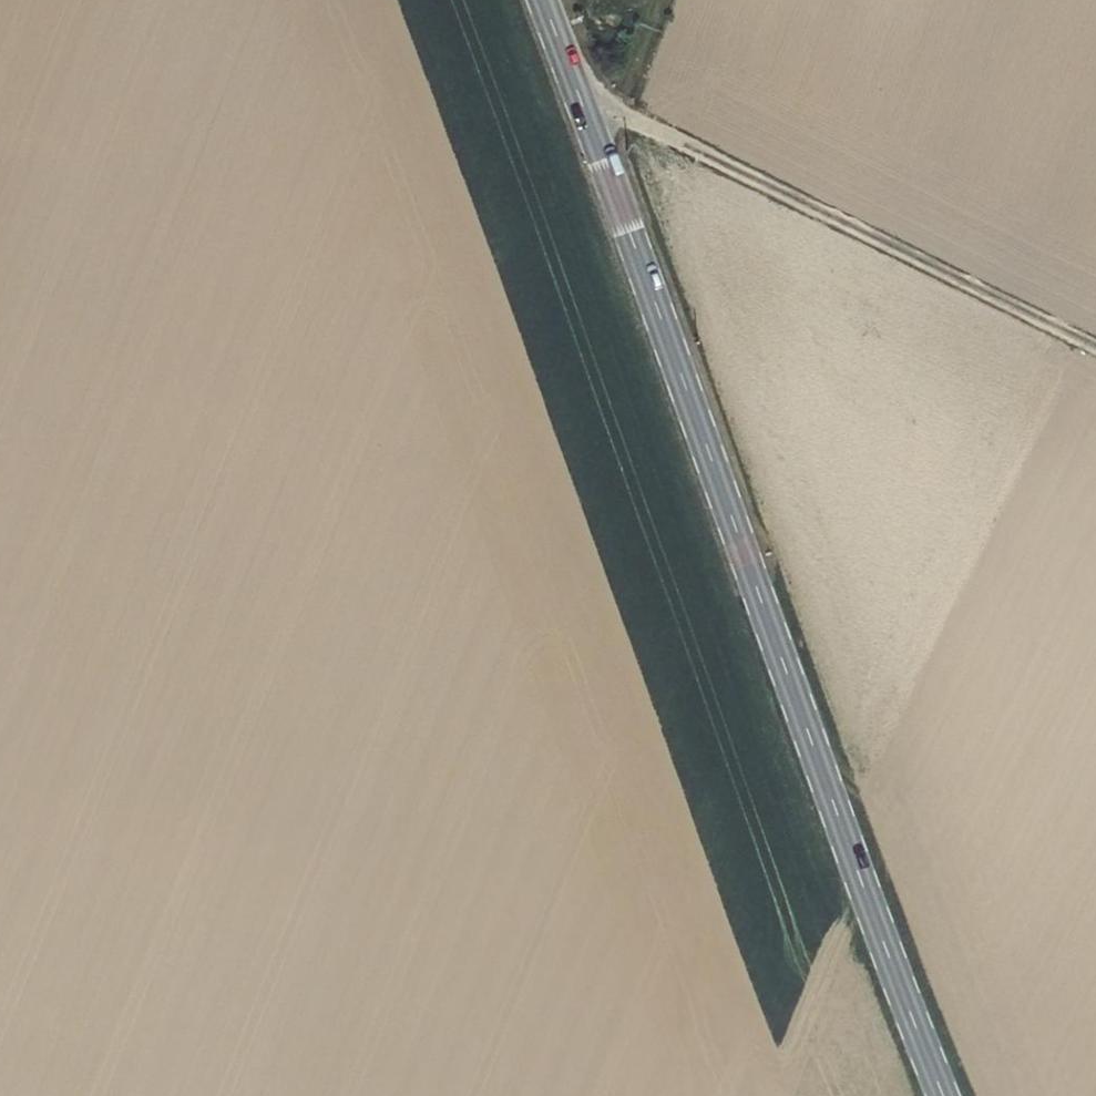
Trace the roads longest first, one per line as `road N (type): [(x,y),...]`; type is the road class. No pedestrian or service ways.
road 1 (secondary): [(941,1095),(543,0)]

